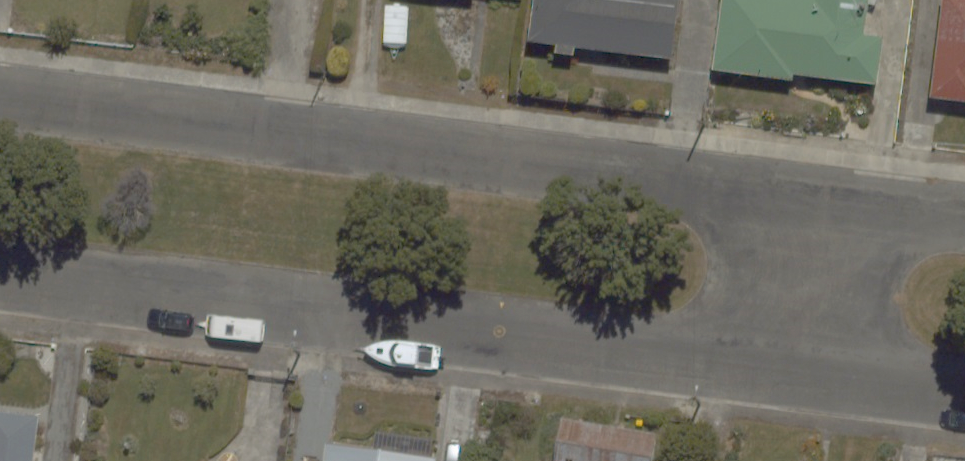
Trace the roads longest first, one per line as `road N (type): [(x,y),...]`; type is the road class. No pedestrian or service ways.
road 1 (residential): [(0,96),(814,197)]
road 2 (residential): [(791,372),(0,270)]
road 3 (residential): [(814,197),(791,372)]
road 4 (residential): [(964,396),(791,372)]
road 5 (residential): [(814,197),(964,217)]

